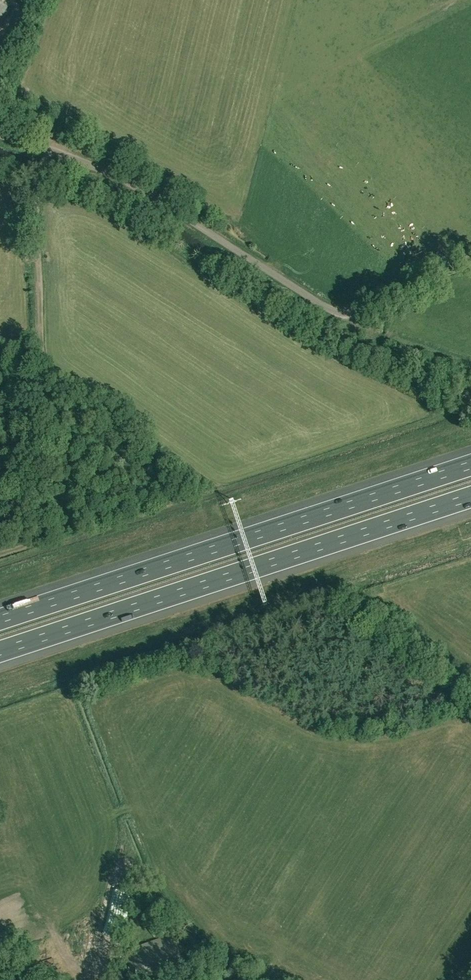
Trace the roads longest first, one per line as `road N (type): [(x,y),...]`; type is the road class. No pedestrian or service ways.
road 1 (unclassified): [(470,252),(343,315),(123,181),(0,136)]
road 2 (motorway): [(470,465),(0,620)]
road 3 (motorway): [(0,651),(470,497)]
road 4 (track): [(38,180),(46,537),(0,553)]

